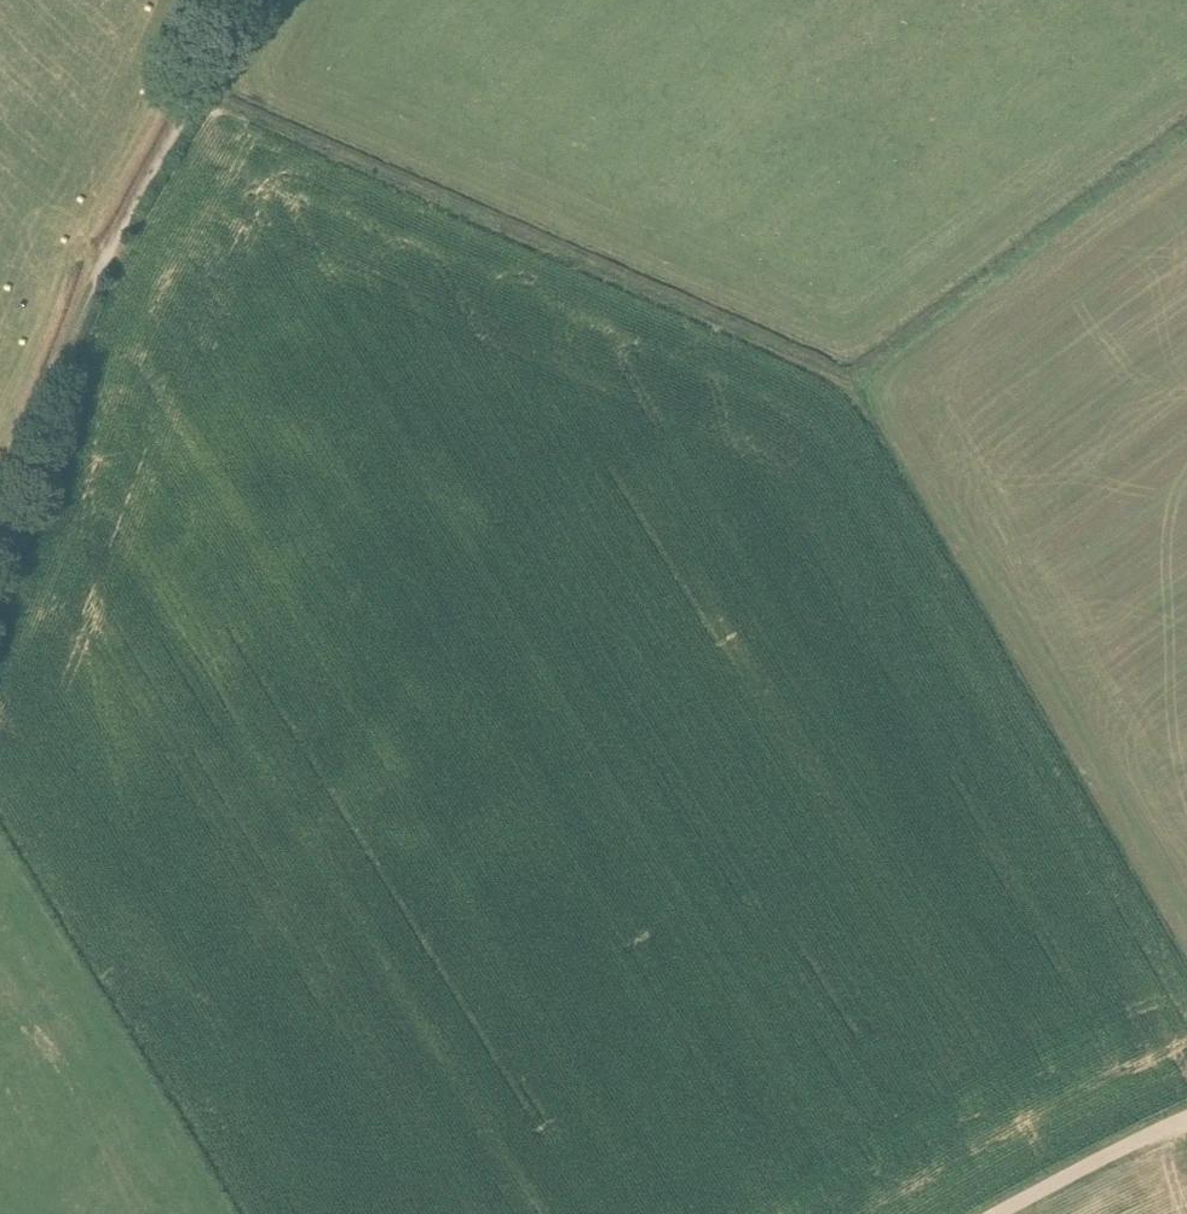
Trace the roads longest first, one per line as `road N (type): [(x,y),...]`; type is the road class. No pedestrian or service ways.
road 1 (track): [(0,512),(79,308),(240,0)]
road 2 (unclassified): [(998,1213),(1186,1118)]

